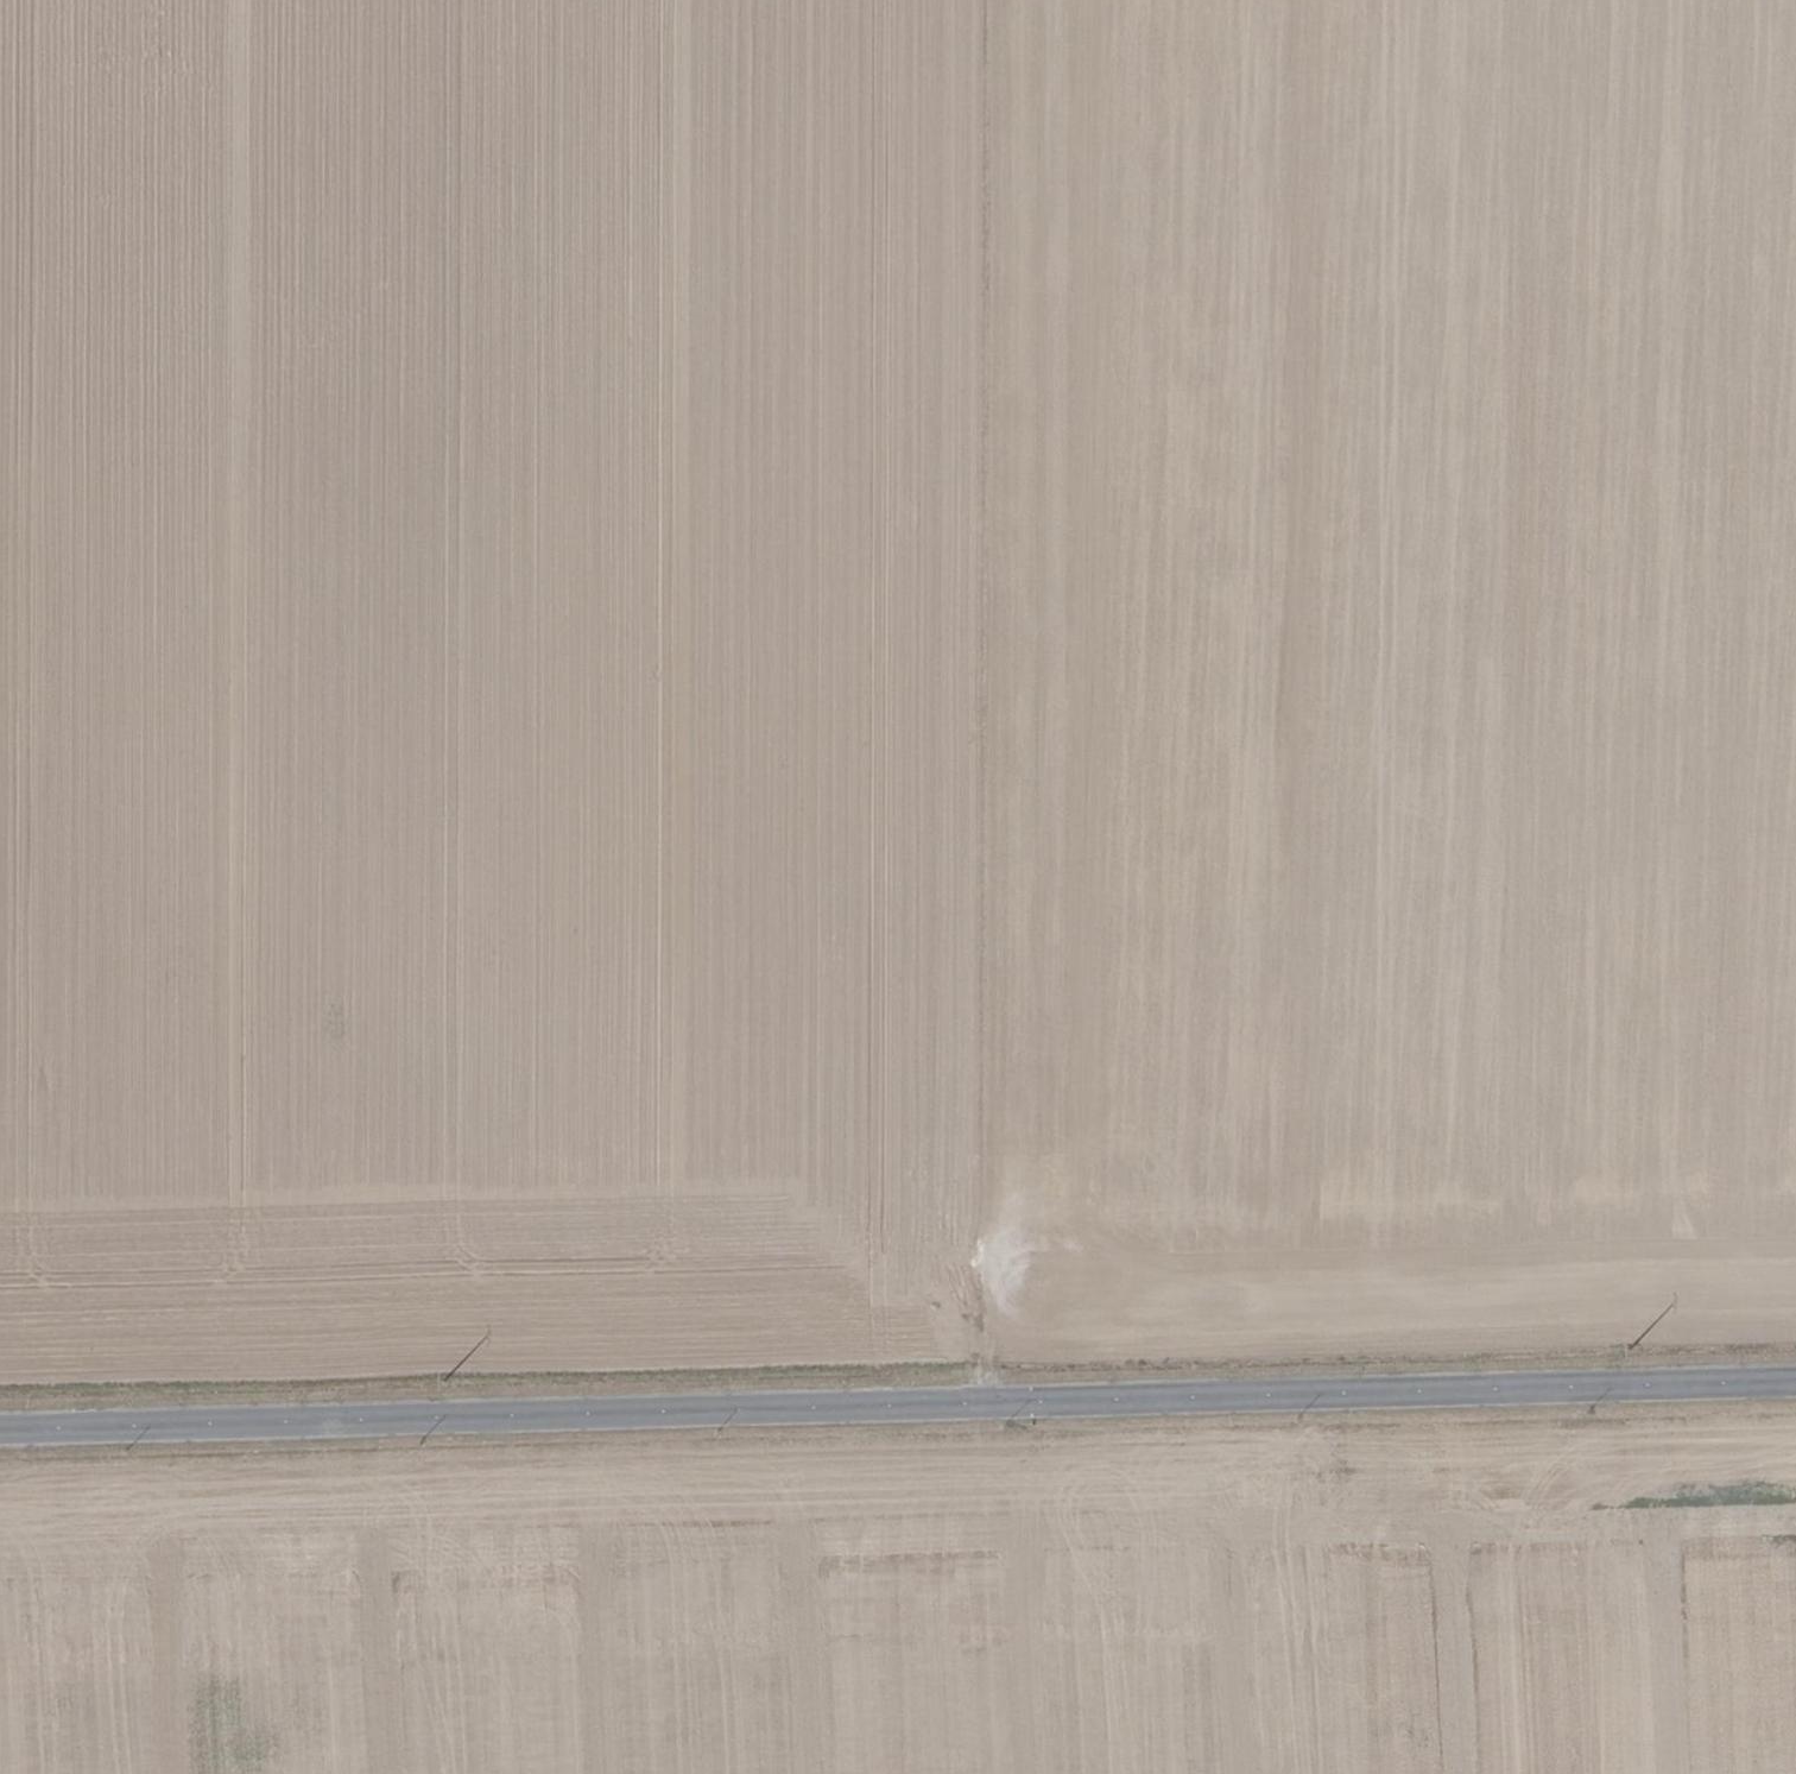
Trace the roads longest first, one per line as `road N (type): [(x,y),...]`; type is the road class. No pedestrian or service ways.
road 1 (tertiary): [(1795,1390),(0,1439)]

